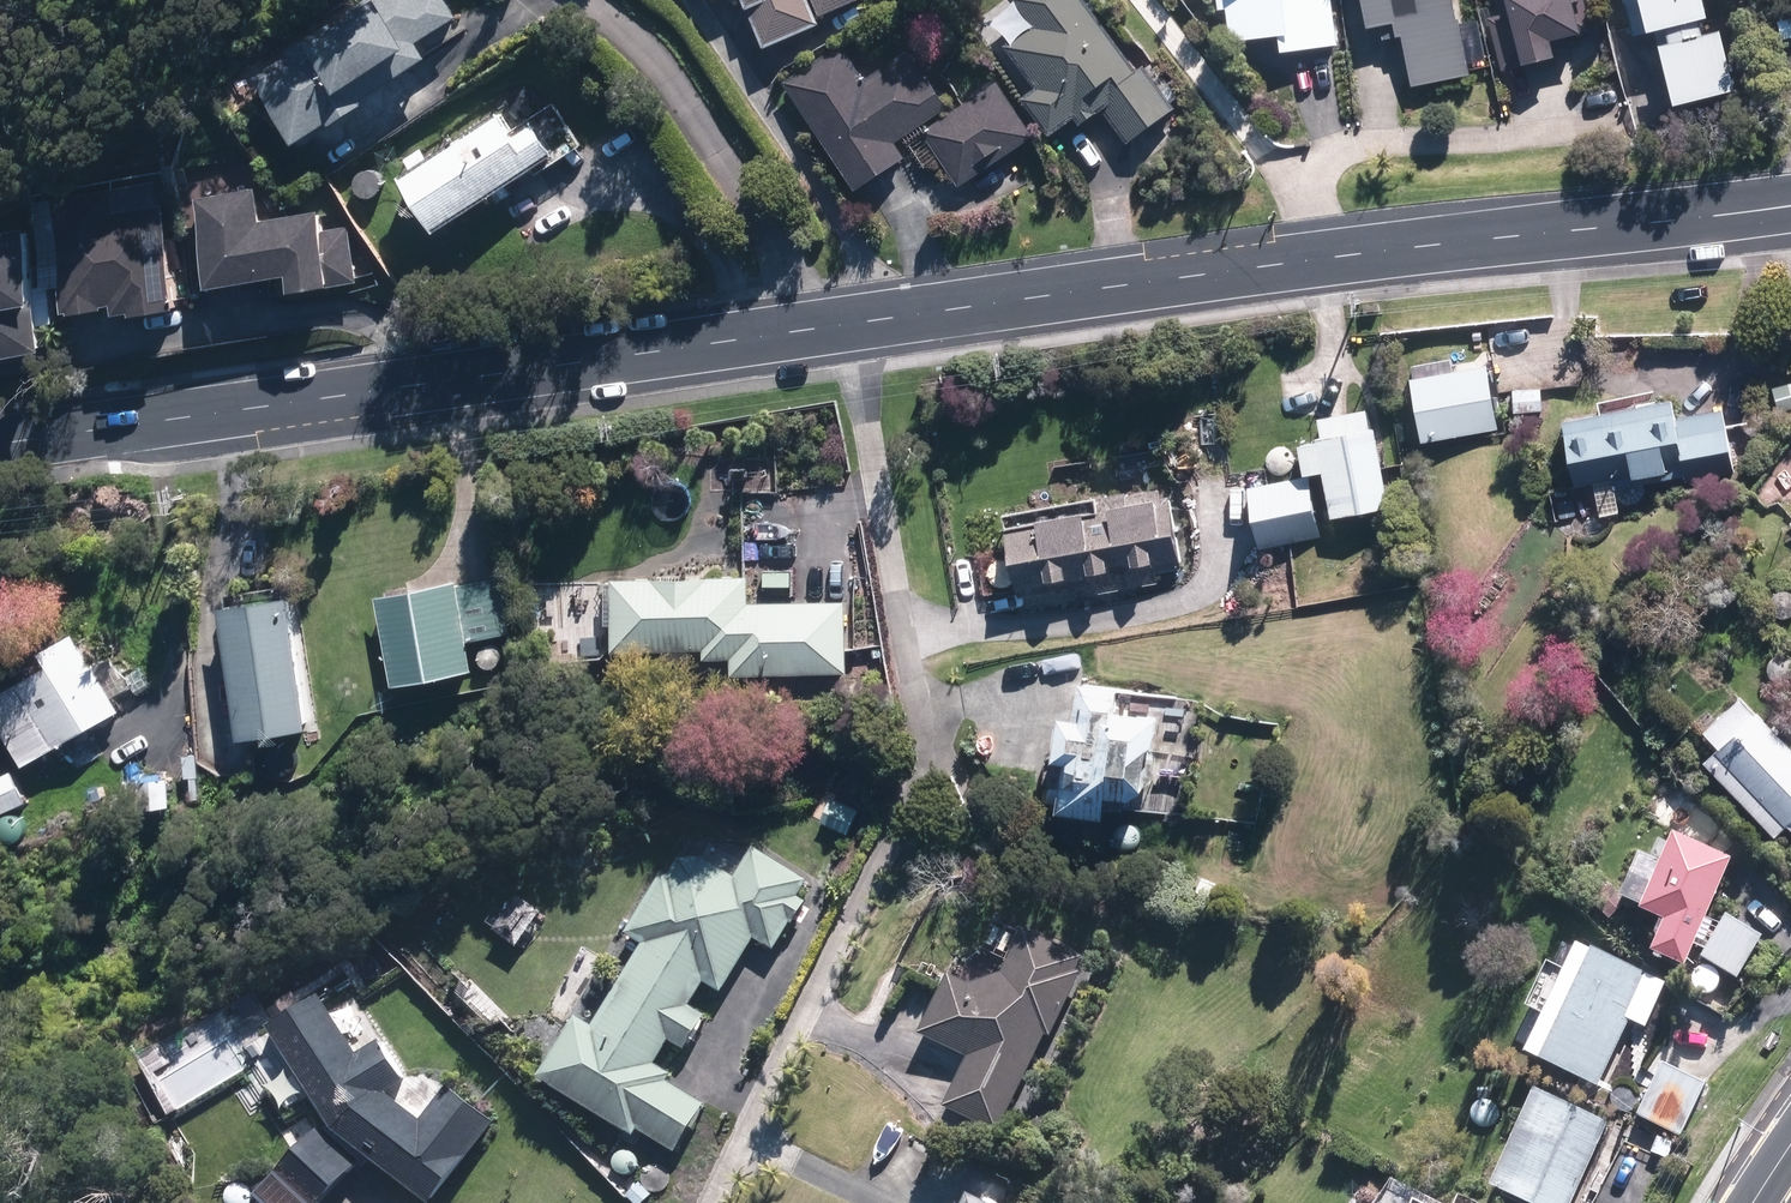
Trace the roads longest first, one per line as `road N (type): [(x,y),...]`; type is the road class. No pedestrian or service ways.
road 1 (tertiary): [(1790,203),(826,326),(0,443)]

